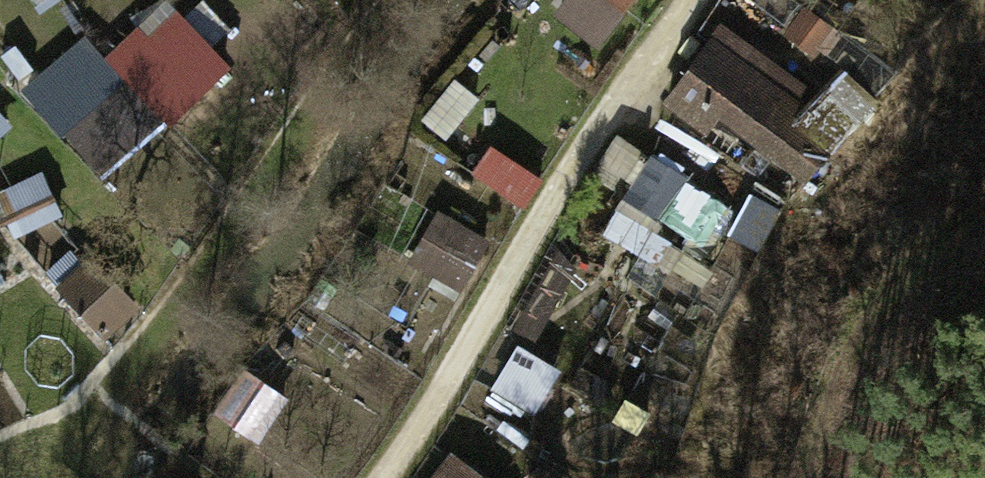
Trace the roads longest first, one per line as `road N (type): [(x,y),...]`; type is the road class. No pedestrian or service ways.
road 1 (track): [(391,477),(433,426),(686,0)]

